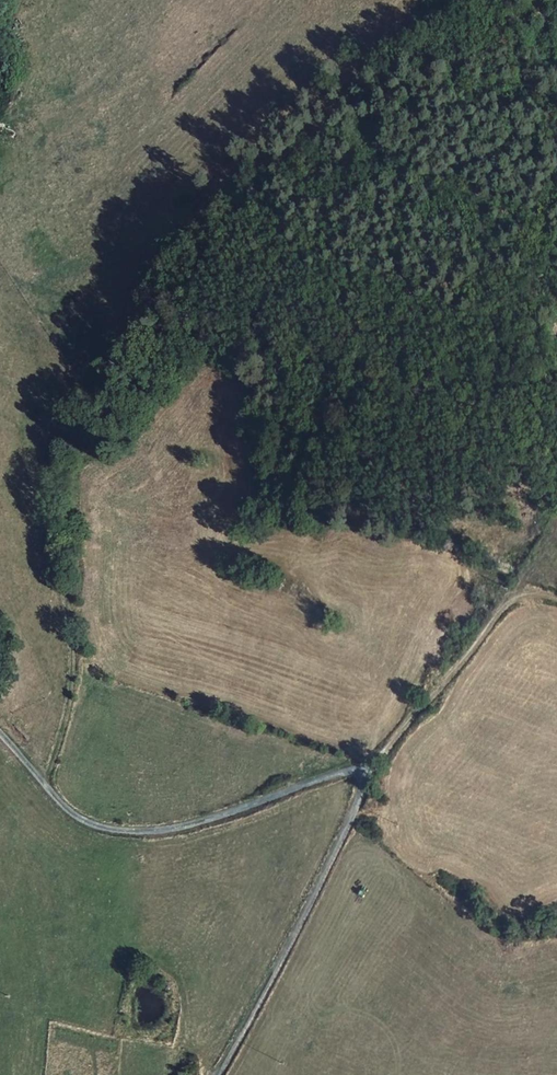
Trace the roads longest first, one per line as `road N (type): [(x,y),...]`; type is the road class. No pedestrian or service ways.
road 1 (track): [(371,769),(514,597),(556,603)]

